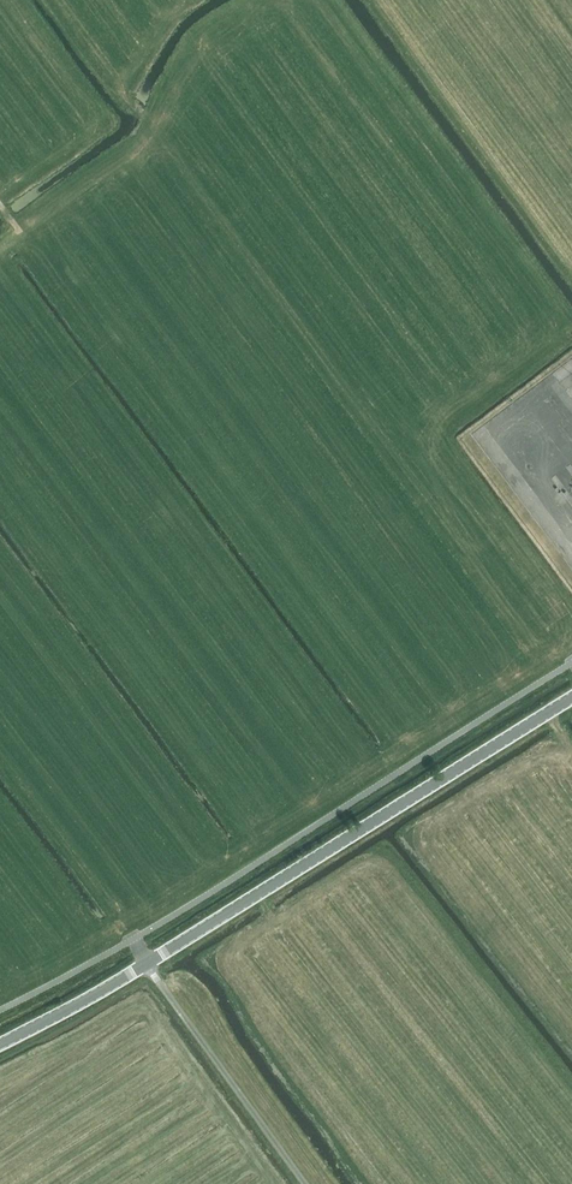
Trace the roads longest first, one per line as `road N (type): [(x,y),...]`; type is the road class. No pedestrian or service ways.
road 1 (secondary): [(146,962),(571,696)]
road 2 (unclassified): [(301,1183),(146,962)]
road 3 (secondary): [(0,1043),(146,962)]

